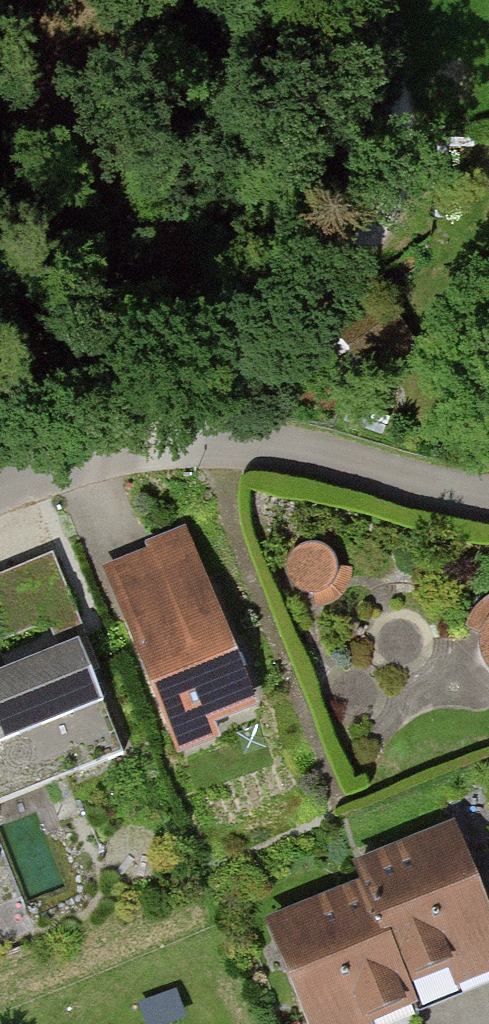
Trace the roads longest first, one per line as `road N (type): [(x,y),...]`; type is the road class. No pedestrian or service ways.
road 1 (track): [(145,443),(168,398),(393,237),(407,209),(412,135),(348,0)]
road 2 (residential): [(0,486),(92,455),(206,440),(258,444),(488,501)]

